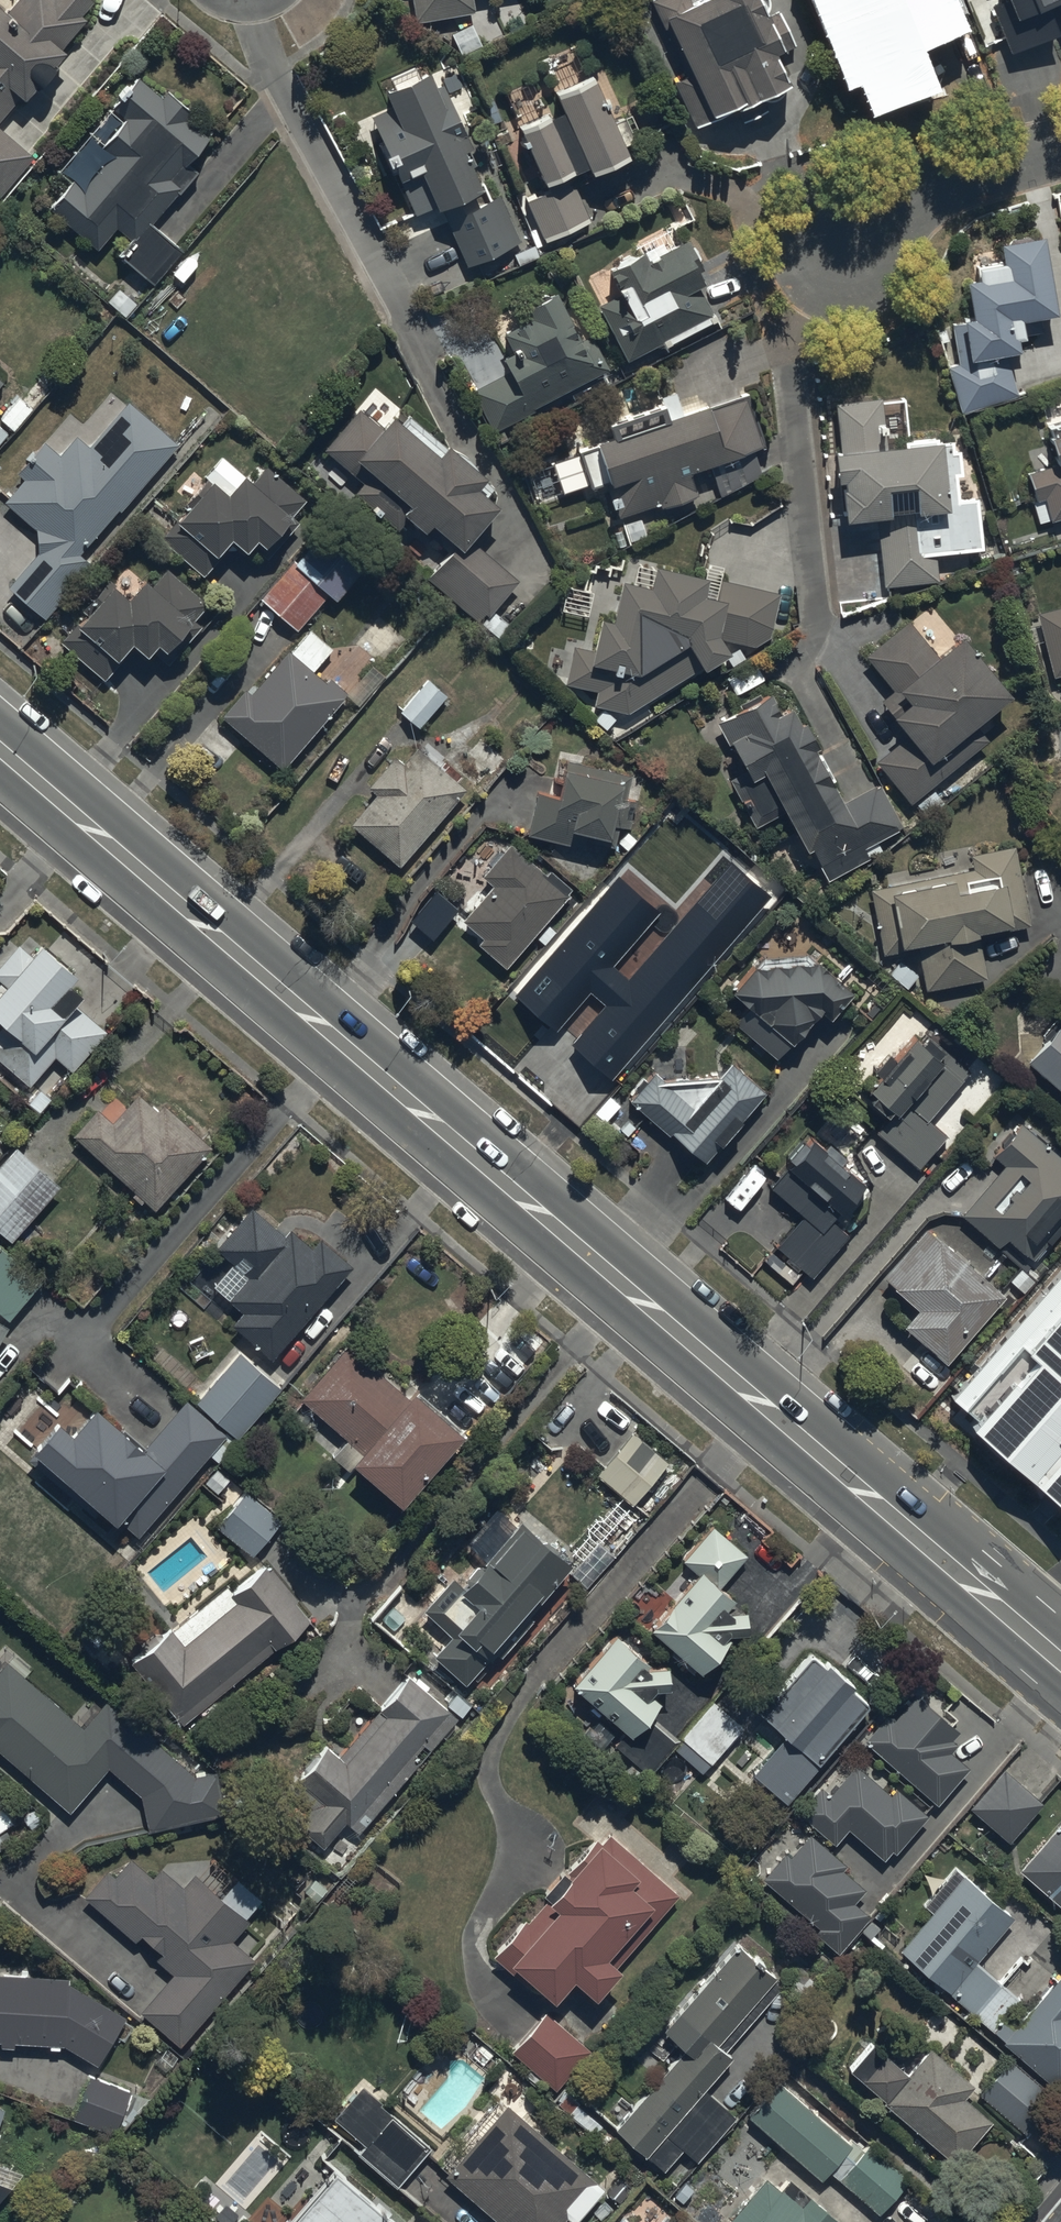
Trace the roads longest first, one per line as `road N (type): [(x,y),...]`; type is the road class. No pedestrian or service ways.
road 1 (primary): [(1060,1661),(0,750)]
road 2 (residential): [(1060,148),(963,175),(892,209),(830,259)]

